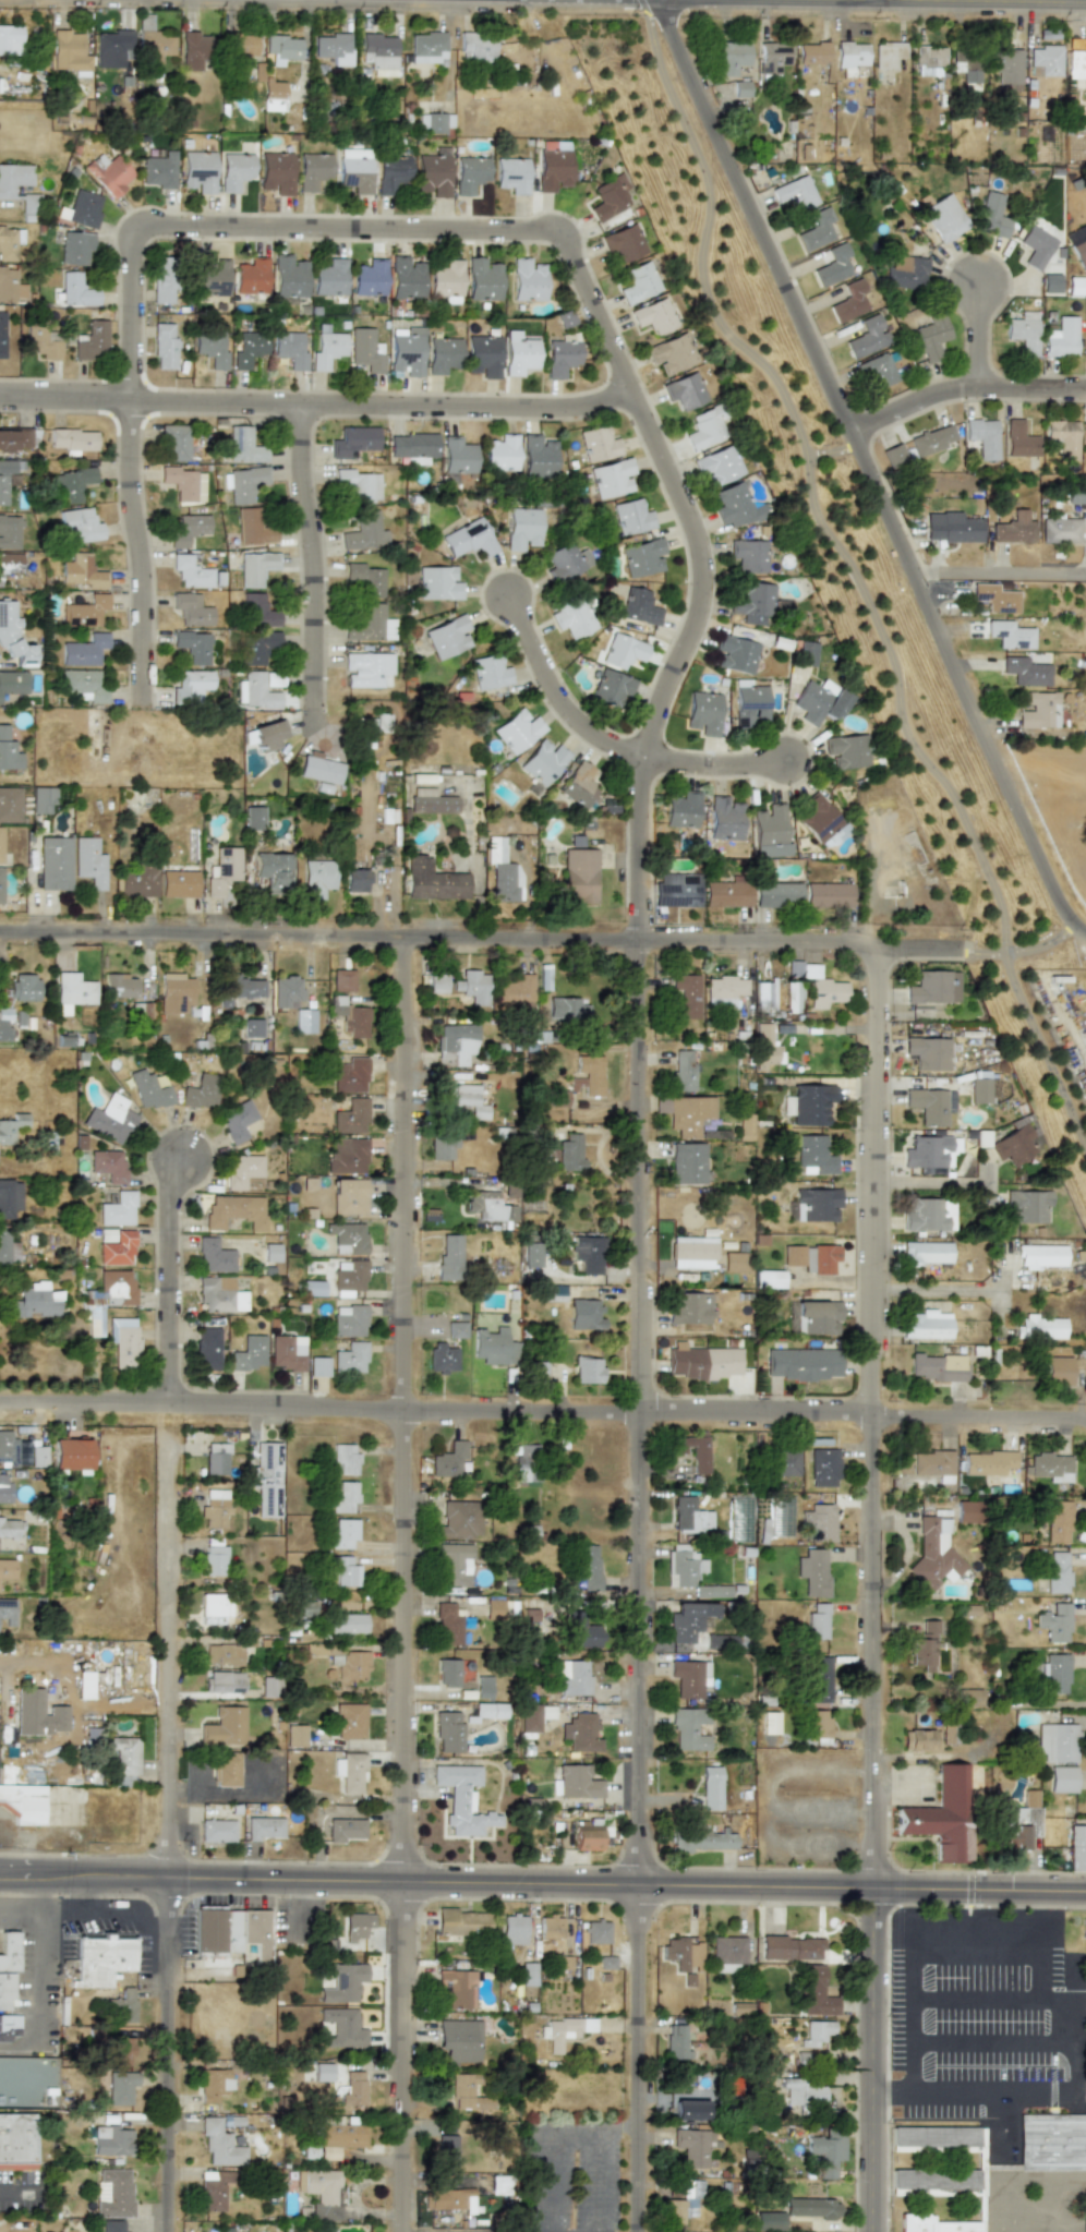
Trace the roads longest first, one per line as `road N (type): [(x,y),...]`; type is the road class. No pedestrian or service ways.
road 1 (residential): [(641,2231),(641,806),(654,723),(692,628),(702,567),(689,516),(560,232)]
road 2 (residential): [(405,2231),(402,939)]
road 3 (residential): [(873,2231),(878,950)]
road 4 (residential): [(0,1403),(1085,1417)]
road 5 (tertiary): [(0,1877),(1085,1890)]
road 6 (residential): [(1071,926),(654,0)]
road 7 (residential): [(0,933),(972,951)]
road 8 (residential): [(169,2231),(165,1445)]
road 9 (residential): [(0,405),(554,410),(634,393)]
road 10 (tertiary): [(451,0),(1085,8)]
road 11 (residential): [(133,407),(134,229),(560,232)]
road 12 (residential): [(314,715),(304,408)]
road 13 (residential): [(142,712),(133,407)]
road 14 (residential): [(848,434),(957,390),(1085,389)]
road 15 (residential): [(171,1405),(171,1209),(182,1161)]
road 16 (residential): [(645,761),(611,748),(570,717),(506,596)]
road 17 (residential): [(645,761),(785,764)]

